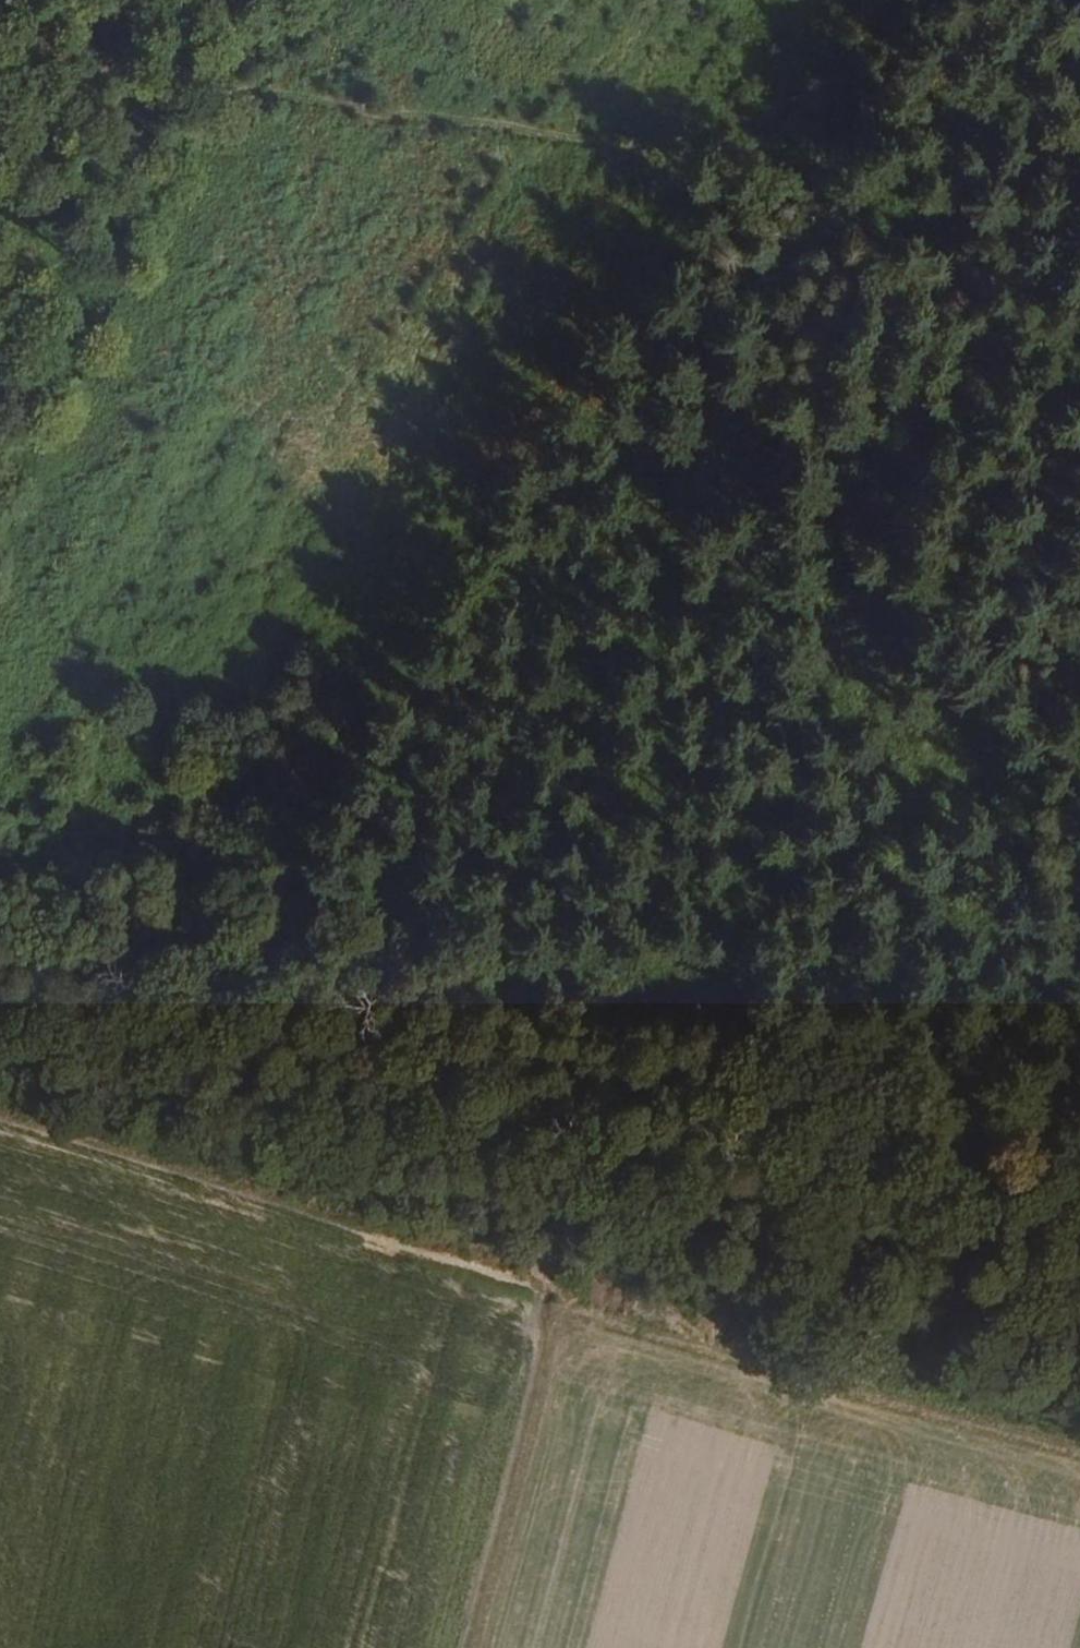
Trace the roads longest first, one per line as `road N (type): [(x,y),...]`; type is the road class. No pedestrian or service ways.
road 1 (track): [(0,34),(607,115),(807,176),(933,320),(1079,396)]
road 2 (track): [(918,0),(807,176)]

